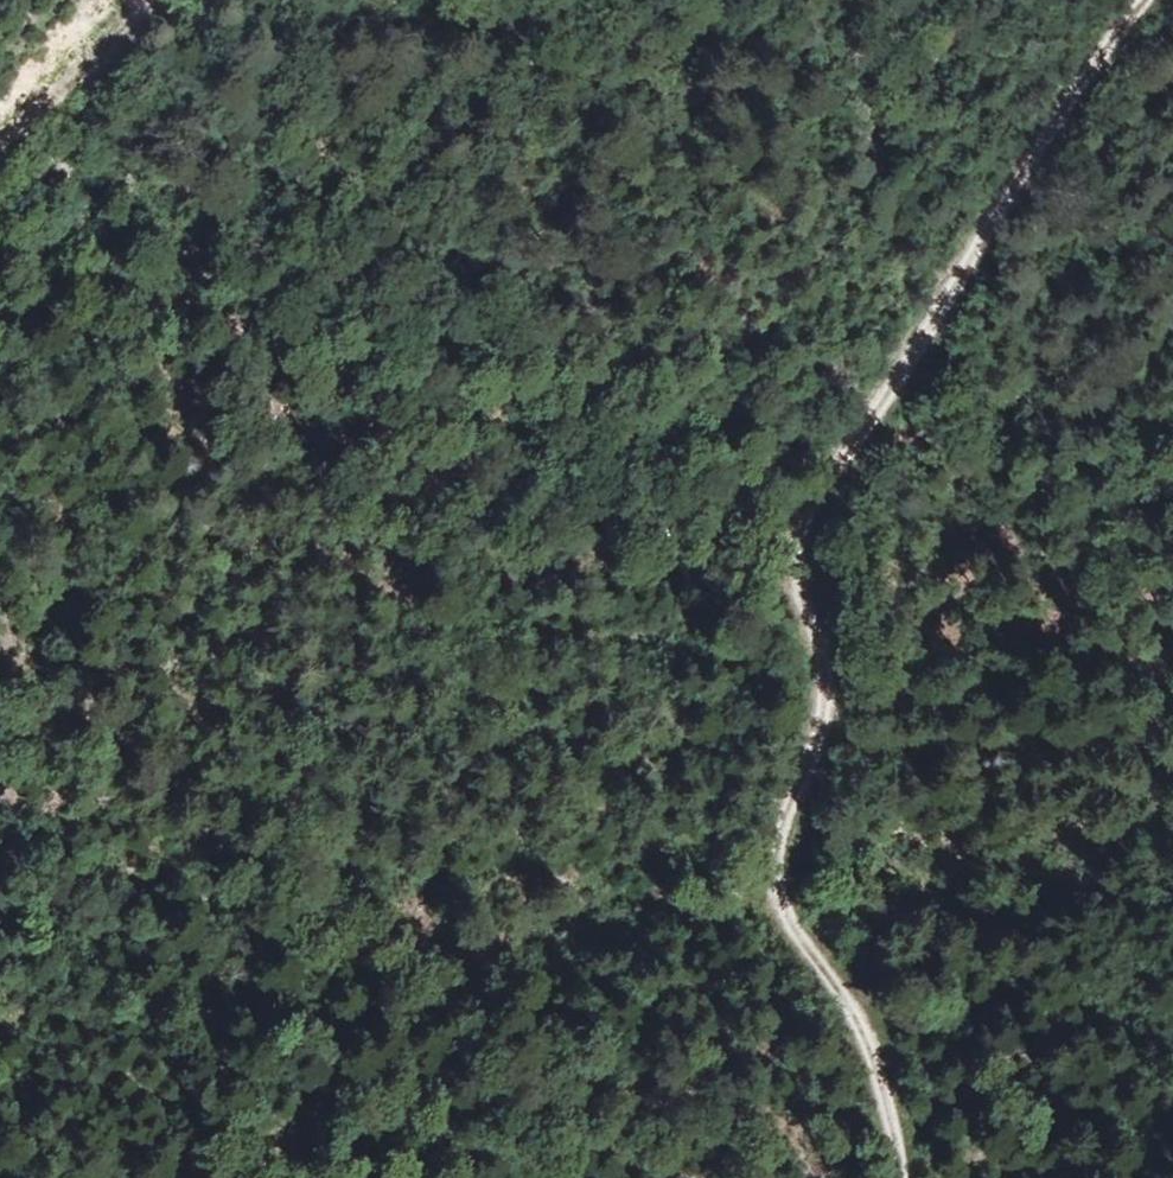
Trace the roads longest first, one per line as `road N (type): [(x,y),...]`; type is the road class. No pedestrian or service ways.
road 1 (track): [(904,1177),(889,1084),(868,1028),(790,915),(773,876),(777,836),(804,779),(826,694),(827,651),(788,552),(1058,110),(1144,0)]
road 2 (track): [(134,0),(101,46),(0,128)]

